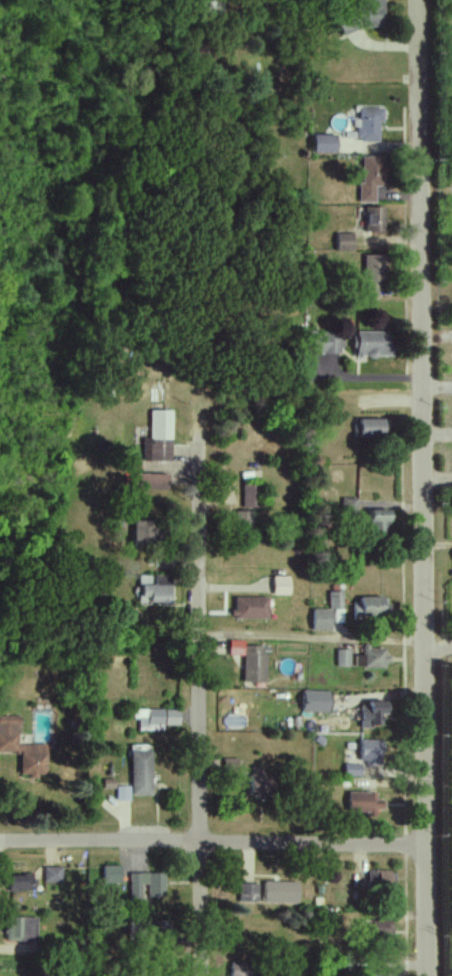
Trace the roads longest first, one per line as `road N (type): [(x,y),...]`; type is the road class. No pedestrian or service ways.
road 1 (residential): [(429,975),(424,0)]
road 2 (residential): [(201,975),(199,435)]
road 3 (residential): [(0,843),(428,846)]

